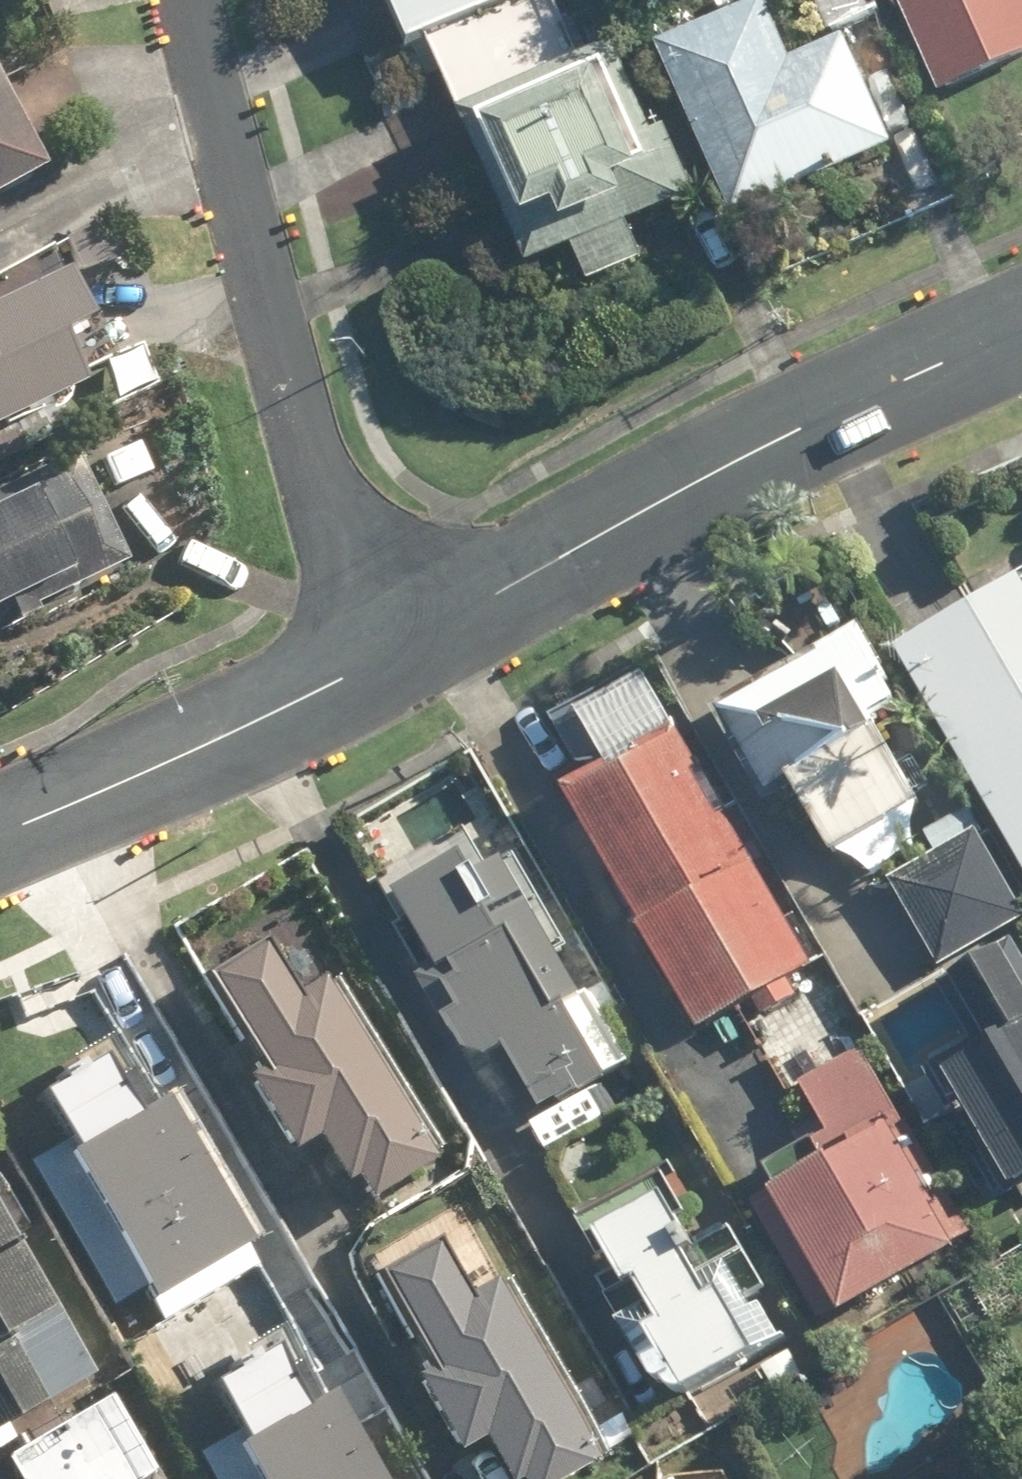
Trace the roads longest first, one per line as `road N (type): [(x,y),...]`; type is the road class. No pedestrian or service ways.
road 1 (tertiary): [(381,657),(756,457),(1021,337)]
road 2 (residential): [(381,657),(190,0)]
road 3 (tertiary): [(0,832),(381,657)]

